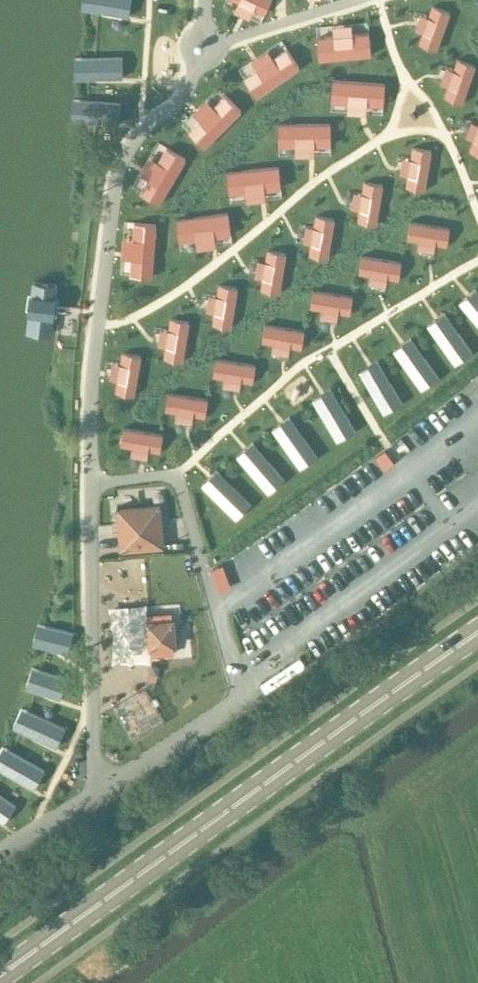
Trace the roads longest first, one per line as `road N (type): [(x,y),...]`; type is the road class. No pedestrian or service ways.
road 1 (primary): [(0,976),(477,633)]

